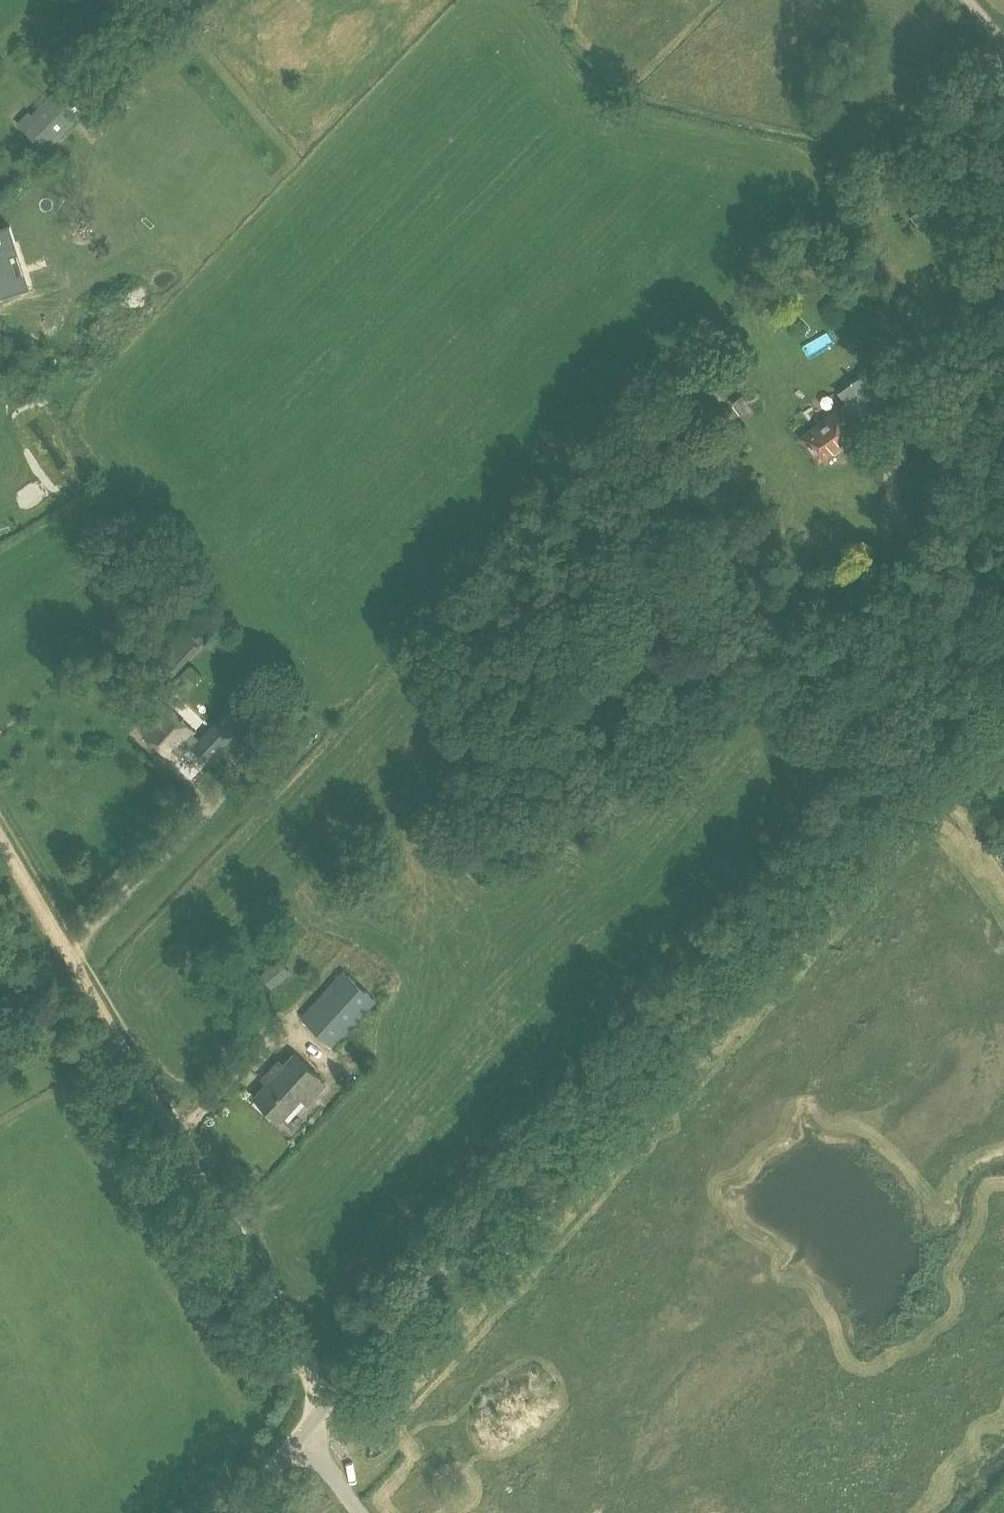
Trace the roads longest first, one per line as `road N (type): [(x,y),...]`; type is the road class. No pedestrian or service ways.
road 1 (unclassified): [(305,1431),(719,960),(1003,665)]
road 2 (track): [(326,1406),(300,1349),(0,838)]
road 3 (track): [(68,954),(216,804)]

